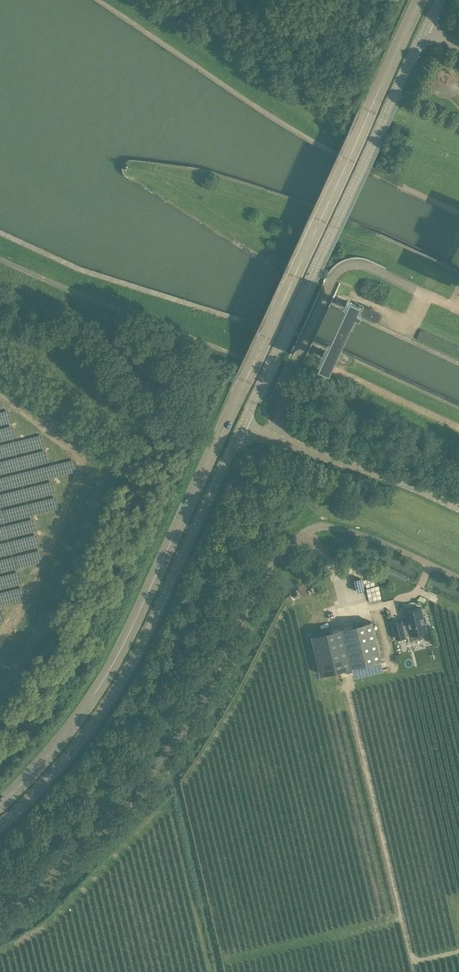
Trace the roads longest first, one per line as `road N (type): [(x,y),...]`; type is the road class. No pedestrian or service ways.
road 1 (tertiary): [(0,804),(68,731),(125,640),(419,0)]
road 2 (unclassified): [(458,574),(339,526),(294,542),(152,773),(67,861),(0,911)]
road 3 (unclassified): [(0,826),(88,732),(131,667),(240,428)]
road 4 (unclassified): [(240,428),(424,31)]
road 5 (track): [(426,293),(426,270),(377,246),(157,173)]
road 6 (unclassified): [(458,506),(240,428)]

